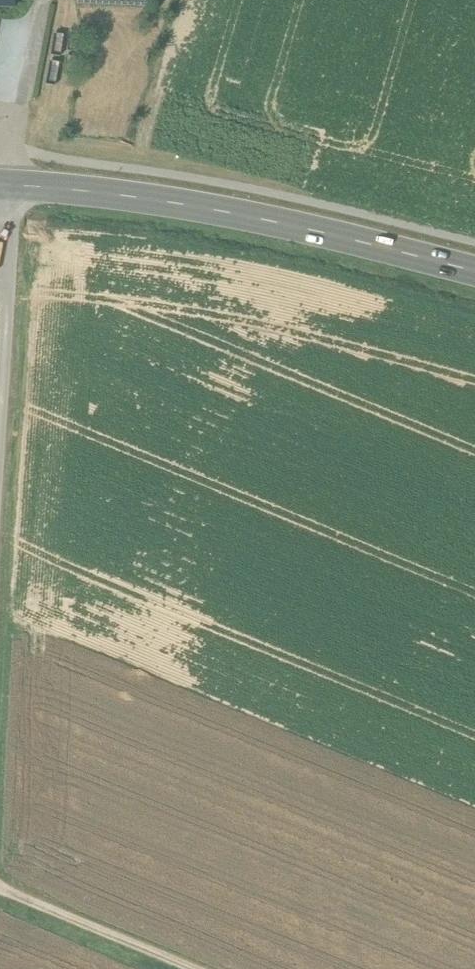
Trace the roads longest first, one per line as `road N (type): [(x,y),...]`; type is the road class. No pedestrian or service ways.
road 1 (secondary): [(0,177),(287,218),(474,265)]
road 2 (track): [(0,404),(10,177)]
road 3 (track): [(0,888),(192,968)]

